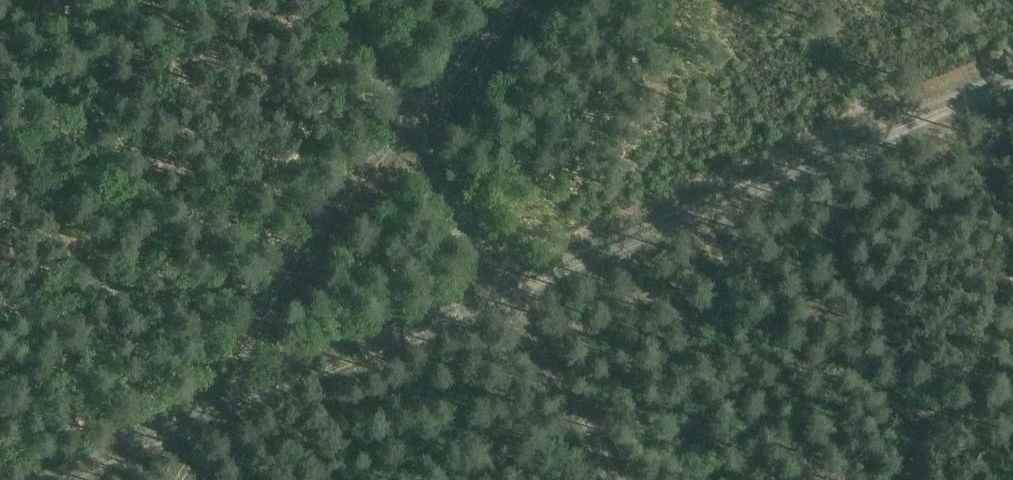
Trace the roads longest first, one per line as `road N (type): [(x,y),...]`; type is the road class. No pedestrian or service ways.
road 1 (track): [(1012,83),(64,479)]
road 2 (track): [(176,479),(237,394),(273,282),(304,234),(411,118)]
road 3 (track): [(411,118),(619,479)]
road 4 (track): [(510,0),(411,118)]
road 5 (track): [(341,0),(411,118)]

